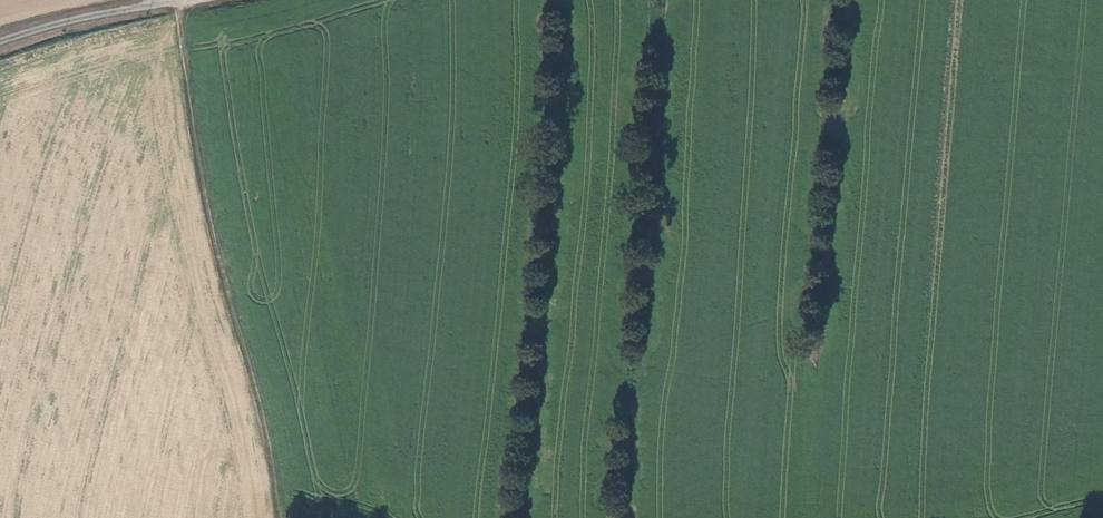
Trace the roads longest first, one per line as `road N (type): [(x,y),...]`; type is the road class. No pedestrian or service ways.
road 1 (track): [(279,517),(195,147),(173,0)]
road 2 (unclassified): [(0,46),(190,0)]

